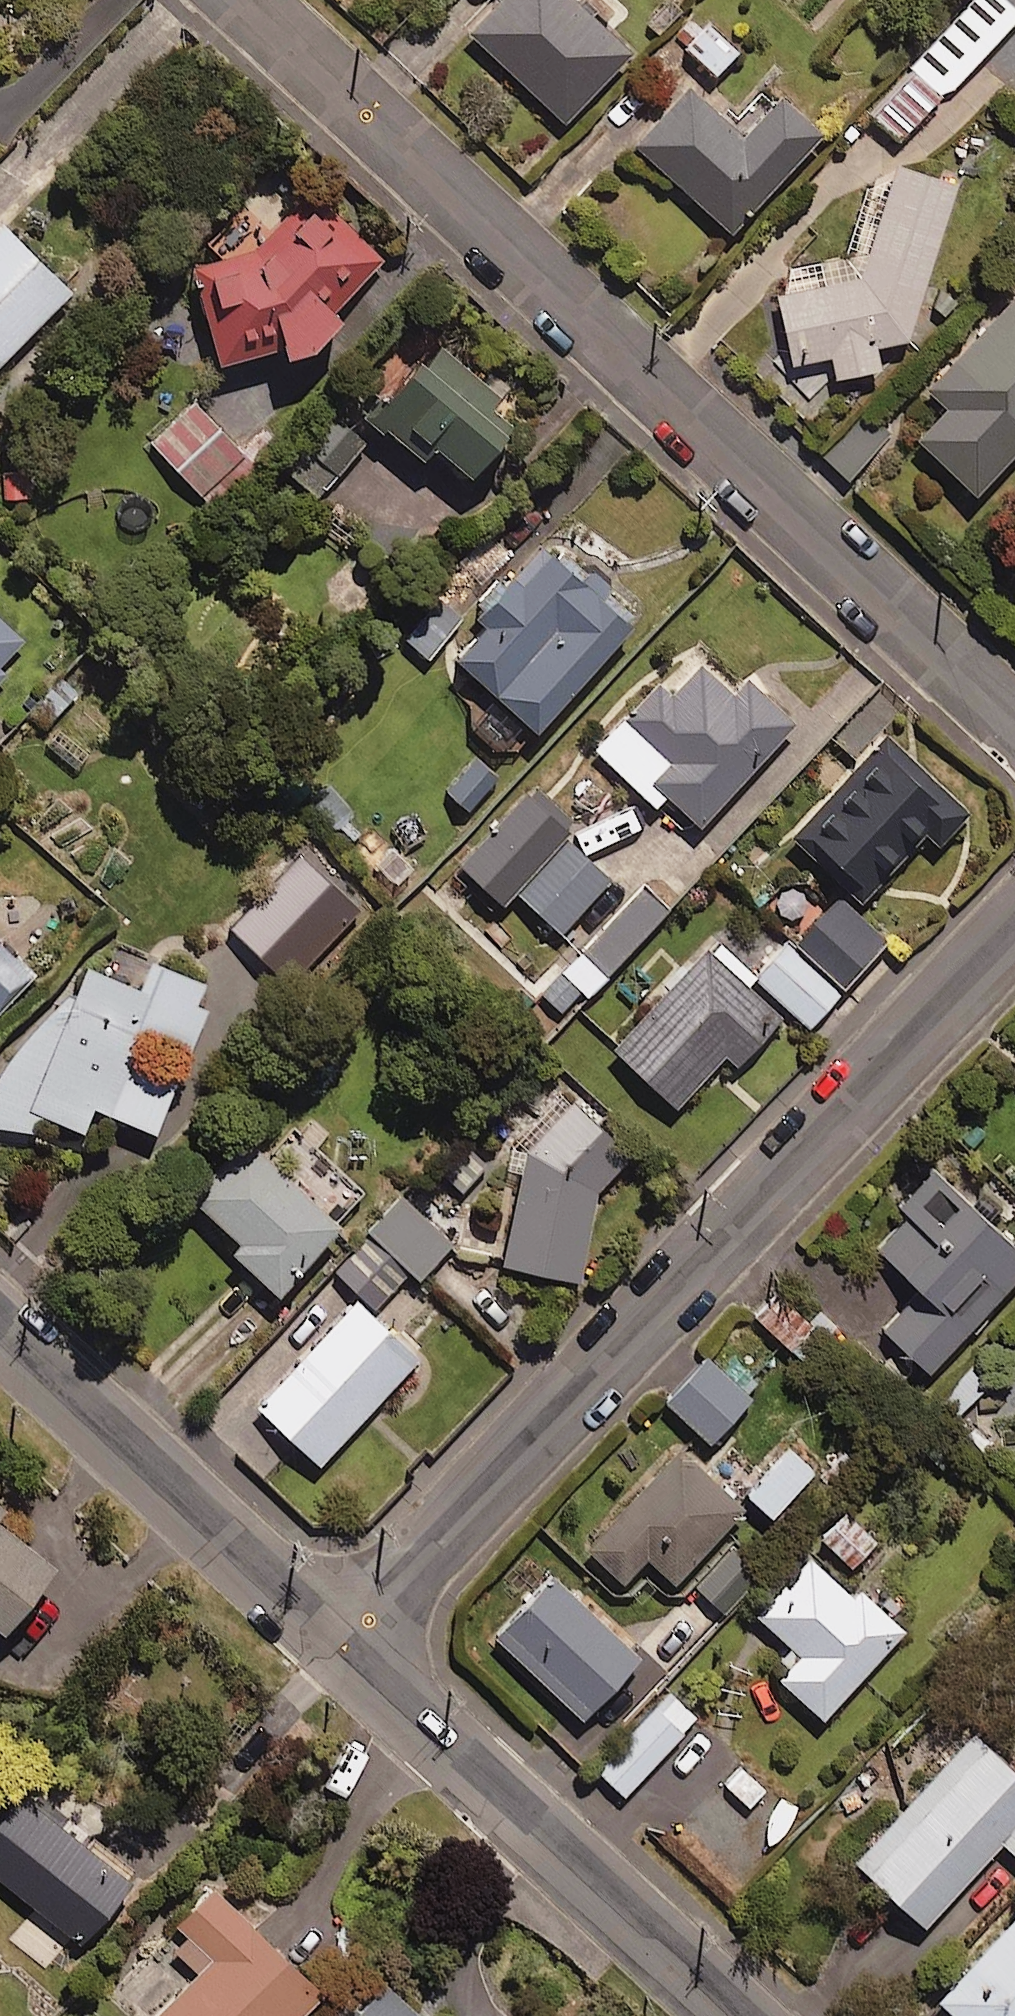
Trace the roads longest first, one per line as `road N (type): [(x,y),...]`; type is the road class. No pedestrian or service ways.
road 1 (residential): [(1014,713),(252,0)]
road 2 (residential): [(1014,942),(342,1629)]
road 3 (residential): [(342,1629),(758,2015)]
road 4 (residential): [(0,1310),(342,1629)]

